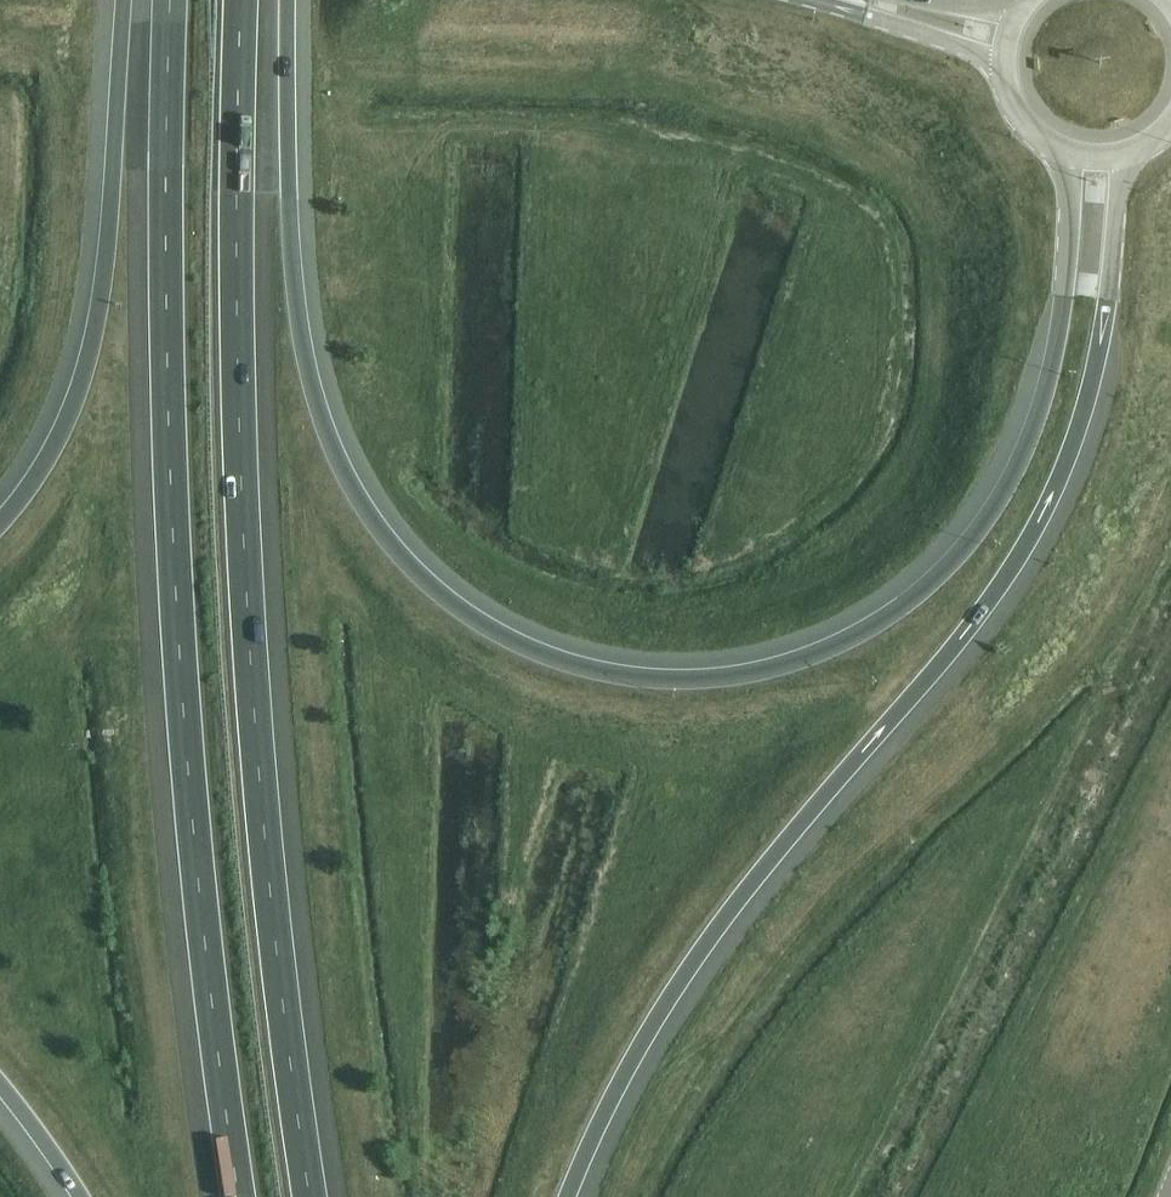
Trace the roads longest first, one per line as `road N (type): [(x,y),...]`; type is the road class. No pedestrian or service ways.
road 1 (motorway): [(1066,154),(1059,329),(1043,401),(1017,478),(977,540),(866,633),(773,670),(687,681),(598,673),(464,614),(411,568),(363,507),(325,427),(299,342),(290,264),(289,0)]
road 2 (motorway): [(571,1196),(628,1074),(718,932),(838,783),(961,651),(1035,540),(1077,445),(1100,364),(1125,158)]
road 3 (motorway): [(311,1196),(262,796),(237,396),(241,0)]
road 4 (motorway): [(170,0),(166,380),(187,781),(238,1196)]
road 5 (motorway): [(128,0),(96,332),(69,419),(0,523)]
road 6 (primary): [(823,0),(1003,70)]
road 7 (motorway): [(0,1085),(79,1196)]

